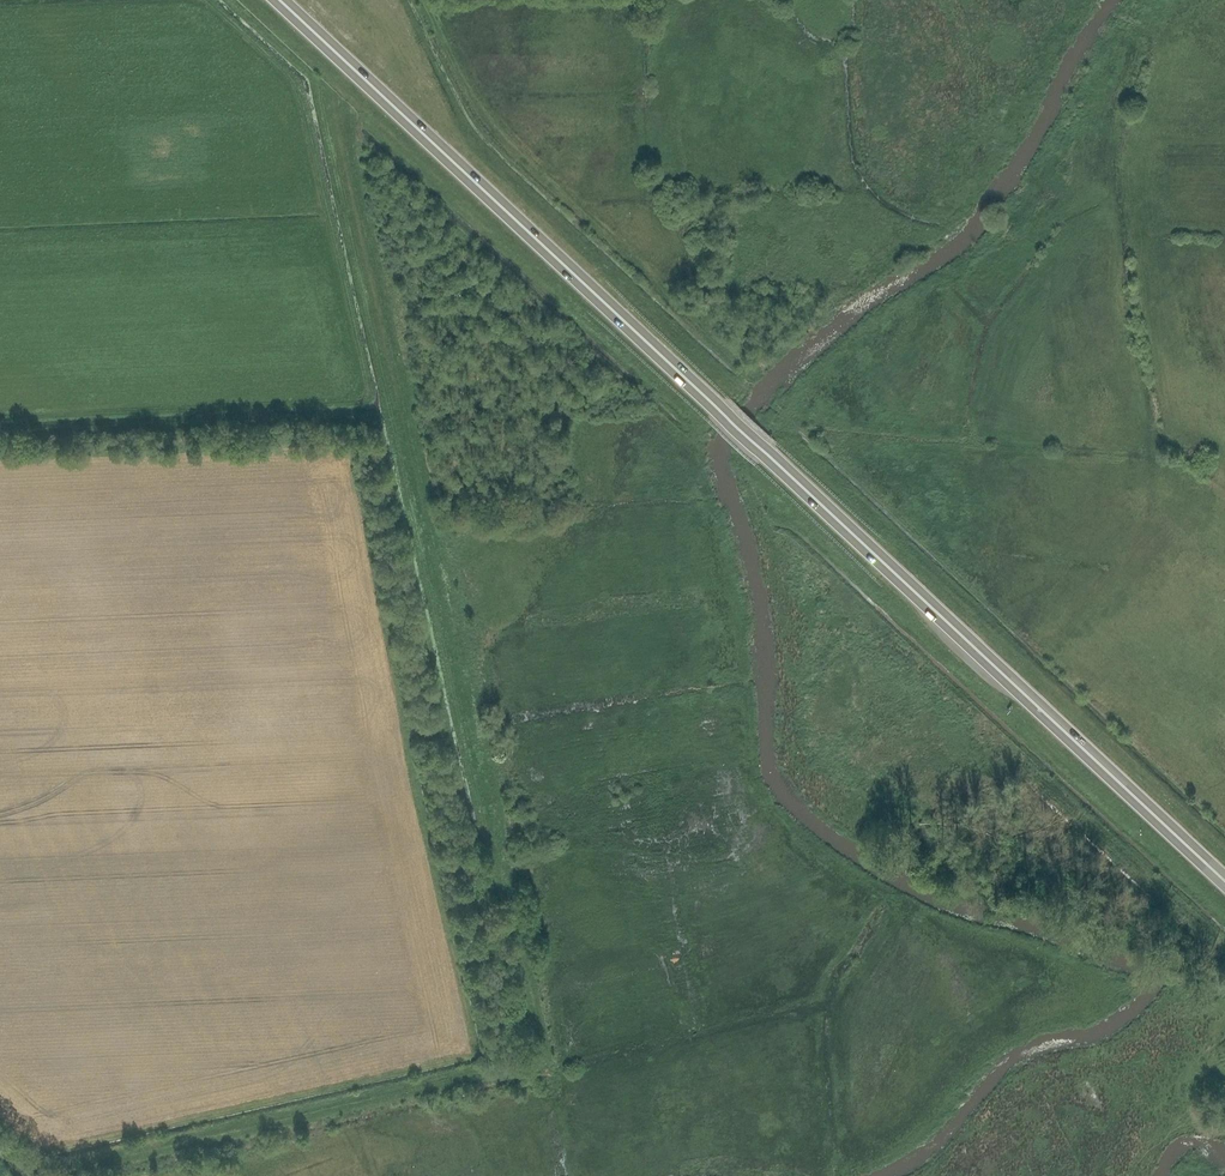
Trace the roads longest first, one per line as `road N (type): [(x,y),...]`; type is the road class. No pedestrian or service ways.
road 1 (trunk): [(1224,880),(280,0)]

